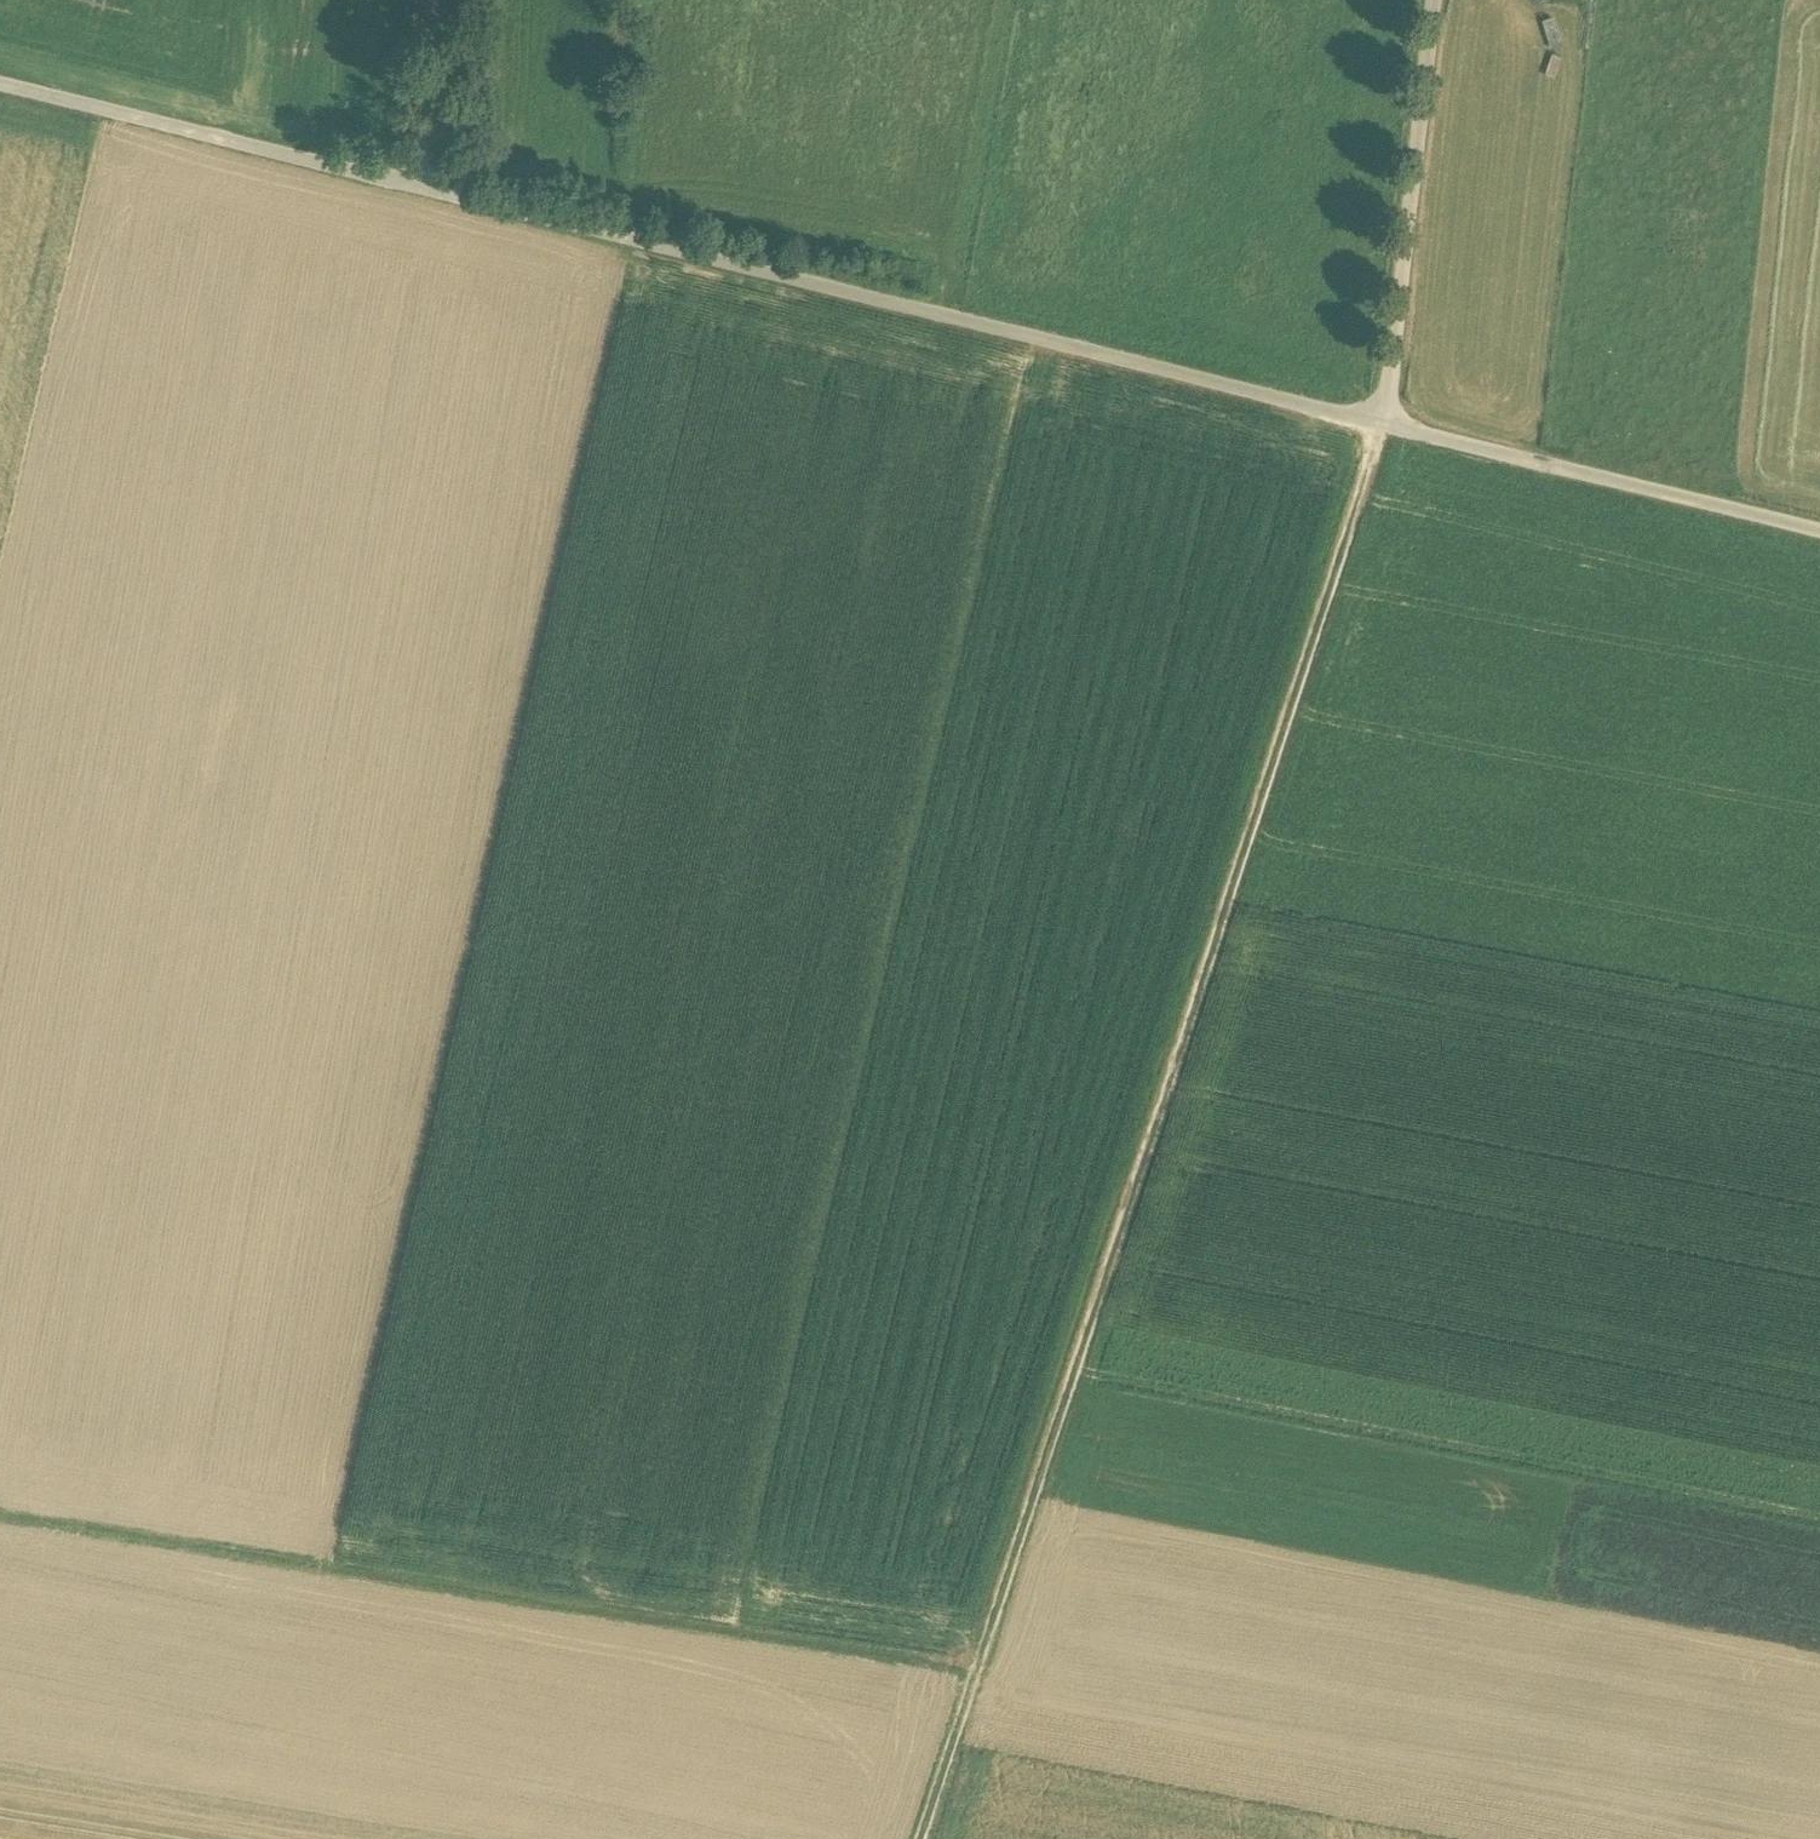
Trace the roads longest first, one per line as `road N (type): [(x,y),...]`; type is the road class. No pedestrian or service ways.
road 1 (track): [(922,1838),(1379,422),(1431,0)]
road 2 (track): [(1819,531),(0,84)]
road 3 (track): [(0,1516),(975,1676)]
road 4 (track): [(965,321),(1023,0)]

